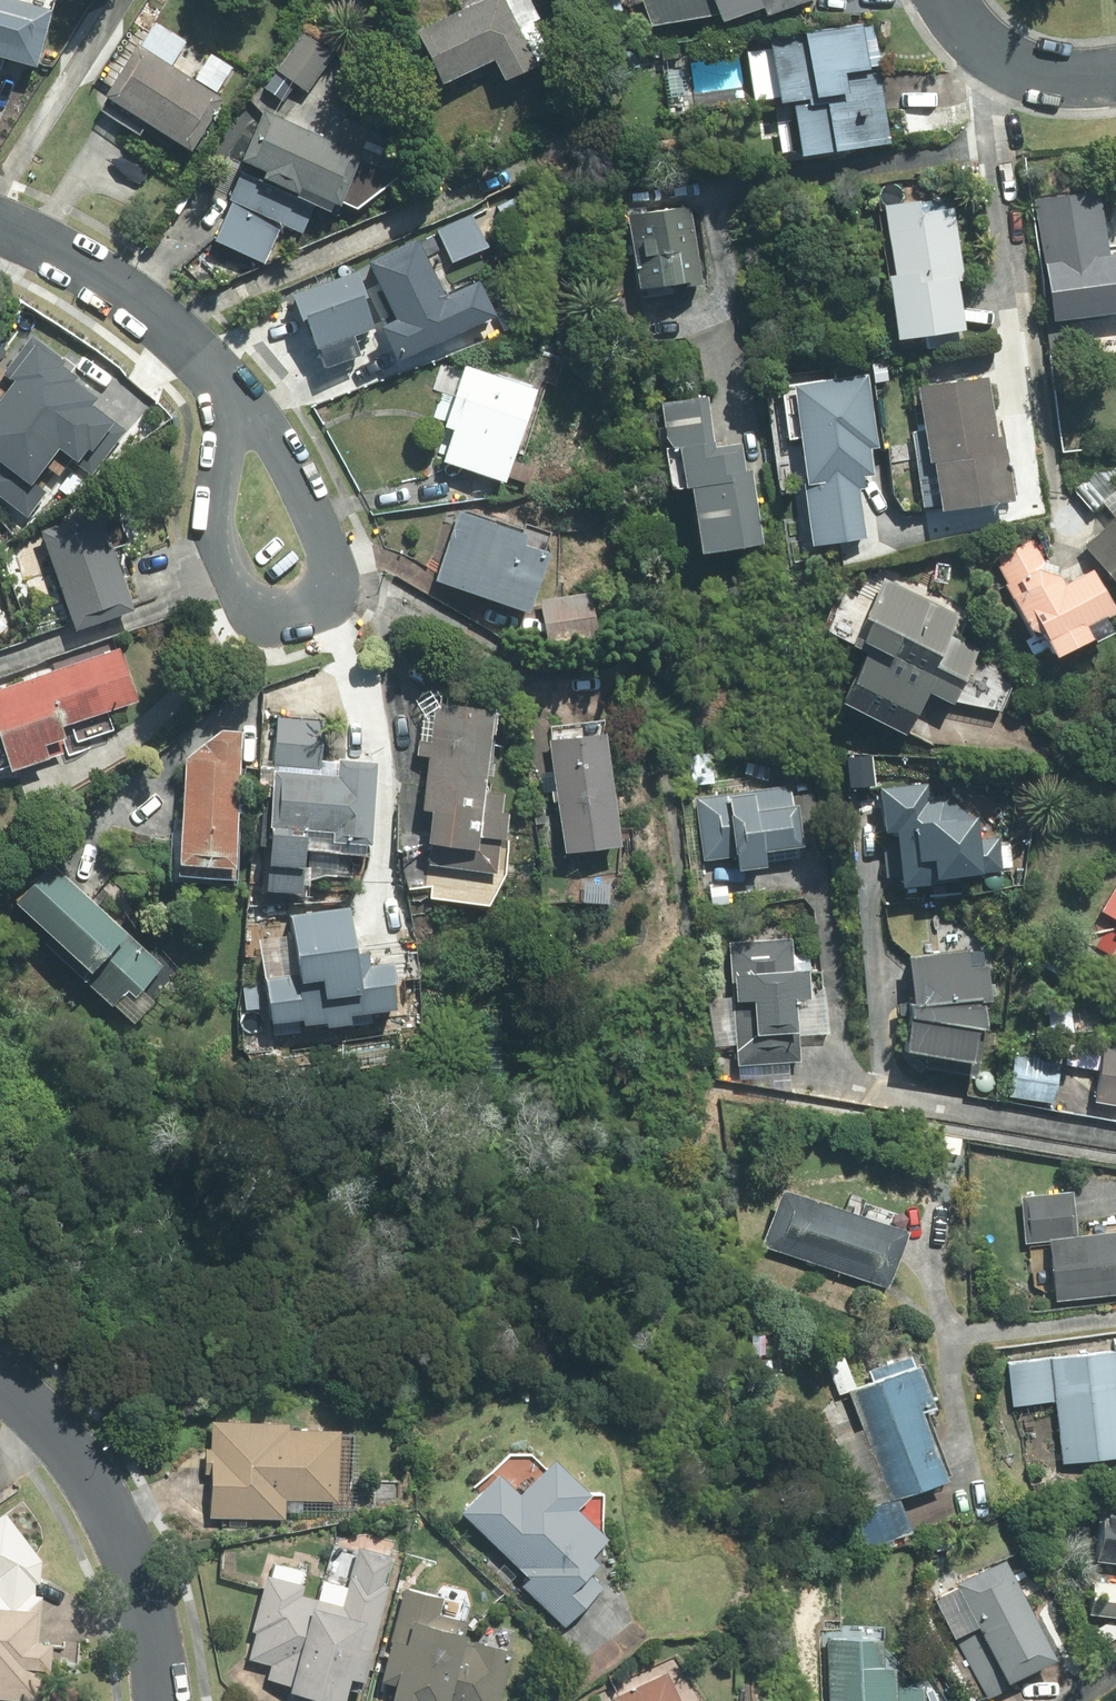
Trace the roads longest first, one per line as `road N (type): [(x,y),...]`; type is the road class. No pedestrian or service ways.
road 1 (residential): [(0,1405),(95,1531),(140,1664),(142,1700)]
road 2 (residential): [(316,549),(313,586),(297,601),(246,596),(228,574),(218,503),(234,401)]
road 3 (residential): [(0,239),(104,295),(234,401)]
road 4 (residential): [(1115,85),(1094,88),(1008,67),(944,0)]
road 5 (residential): [(234,401),(295,485),(316,549)]

